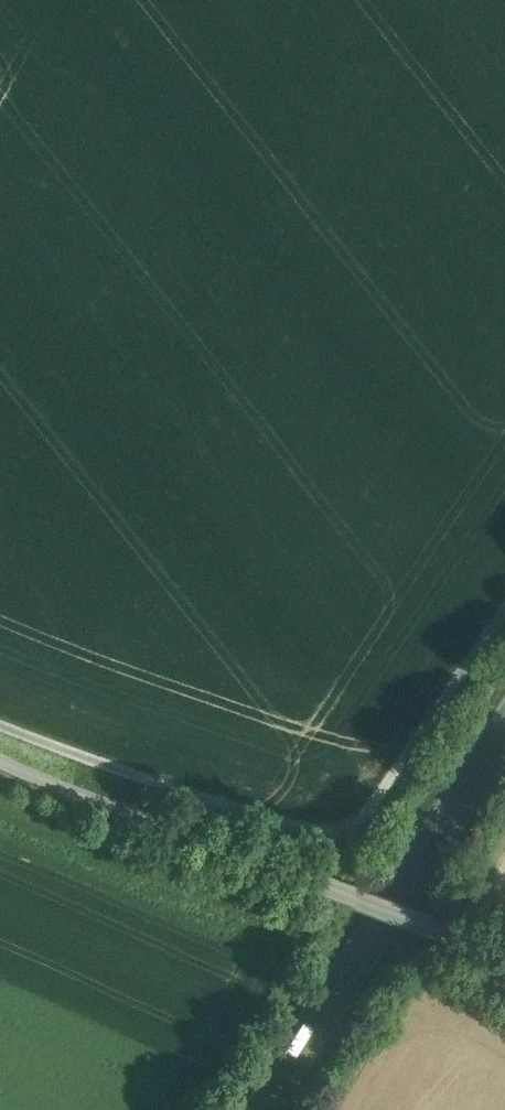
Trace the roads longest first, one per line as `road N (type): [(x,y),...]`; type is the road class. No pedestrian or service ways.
road 1 (track): [(0,722),(159,782),(322,809),(351,806),(372,793),(504,595)]
road 2 (track): [(0,752),(504,949)]
road 3 (primary): [(504,732),(267,1109)]

